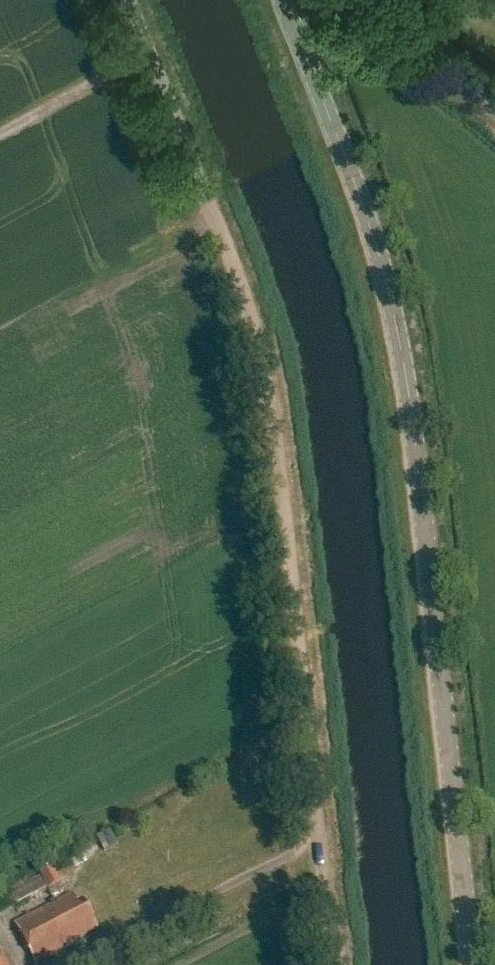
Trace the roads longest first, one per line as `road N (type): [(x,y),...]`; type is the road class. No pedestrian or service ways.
road 1 (unclassified): [(333,964),(276,440),(243,295),(127,0)]
road 2 (tertiary): [(472,964),(418,437),(388,282),(284,0)]
road 3 (unclassified): [(494,96),(407,22),(365,0)]

